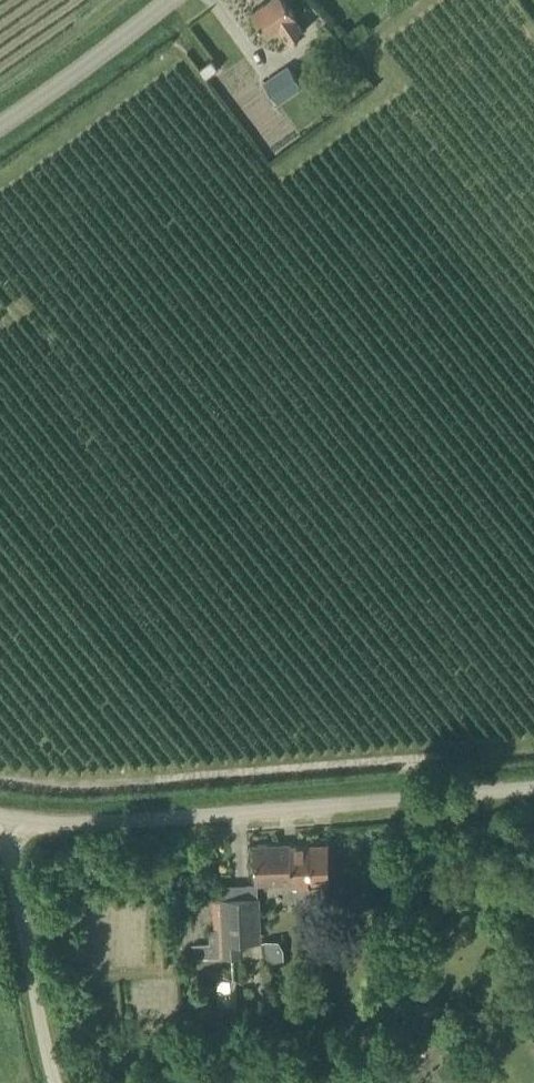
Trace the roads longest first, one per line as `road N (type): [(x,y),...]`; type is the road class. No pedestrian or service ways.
road 1 (unclassified): [(533,793),(68,832),(0,822)]
road 2 (unclassified): [(0,130),(97,66),(174,0)]

